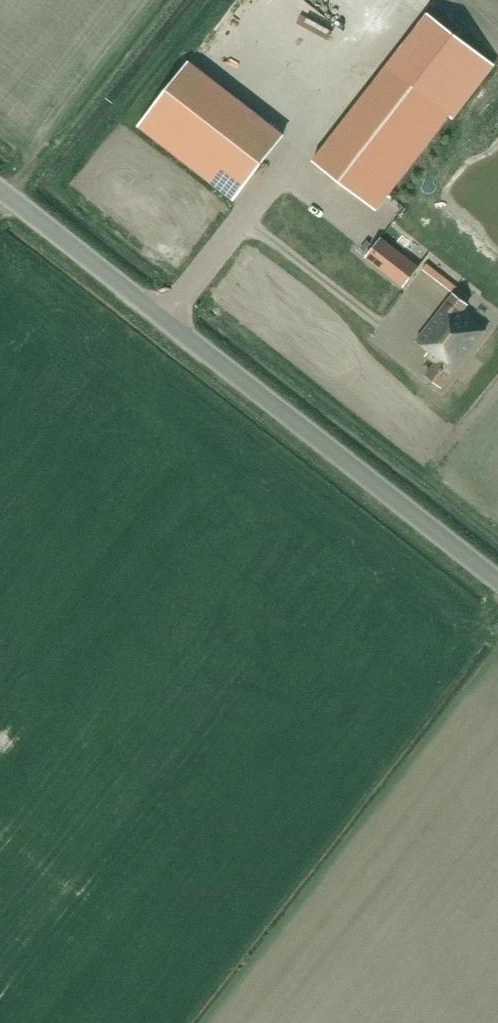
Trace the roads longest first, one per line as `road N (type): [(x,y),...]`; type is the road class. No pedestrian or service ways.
road 1 (tertiary): [(497,579),(0,189)]

